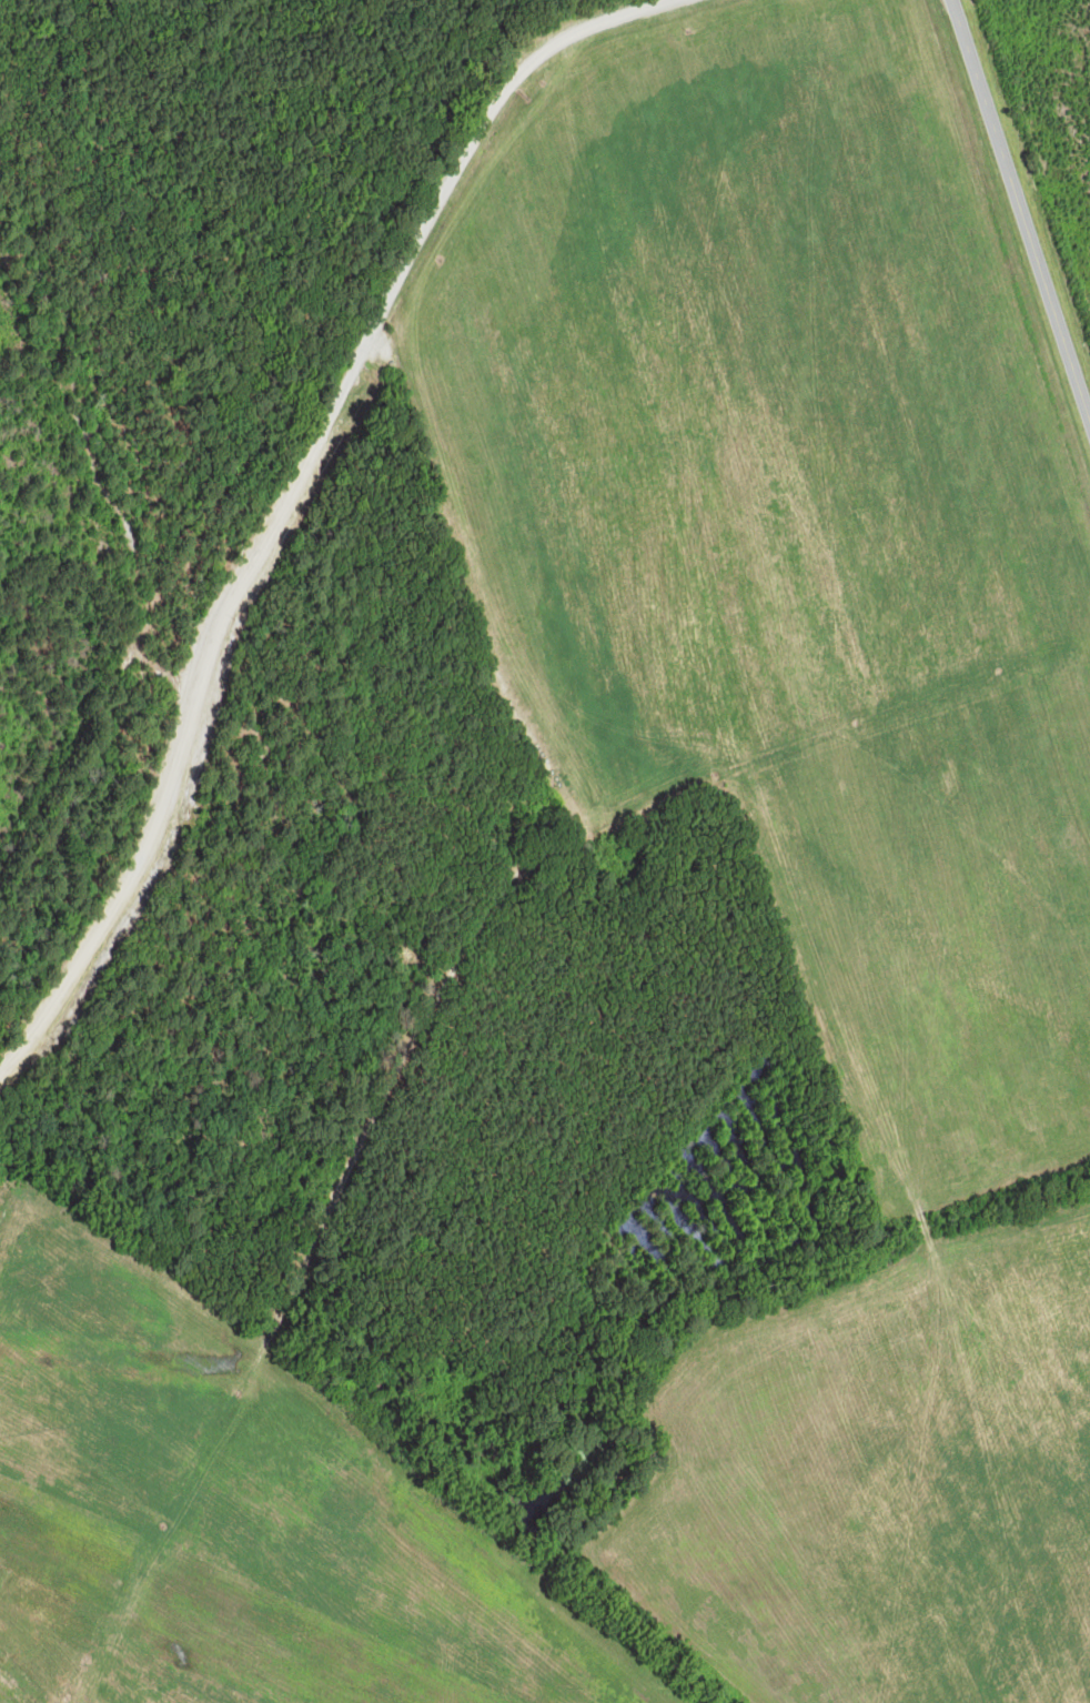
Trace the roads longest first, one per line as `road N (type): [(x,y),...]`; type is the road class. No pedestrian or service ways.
road 1 (residential): [(1089,418),(952,0)]

